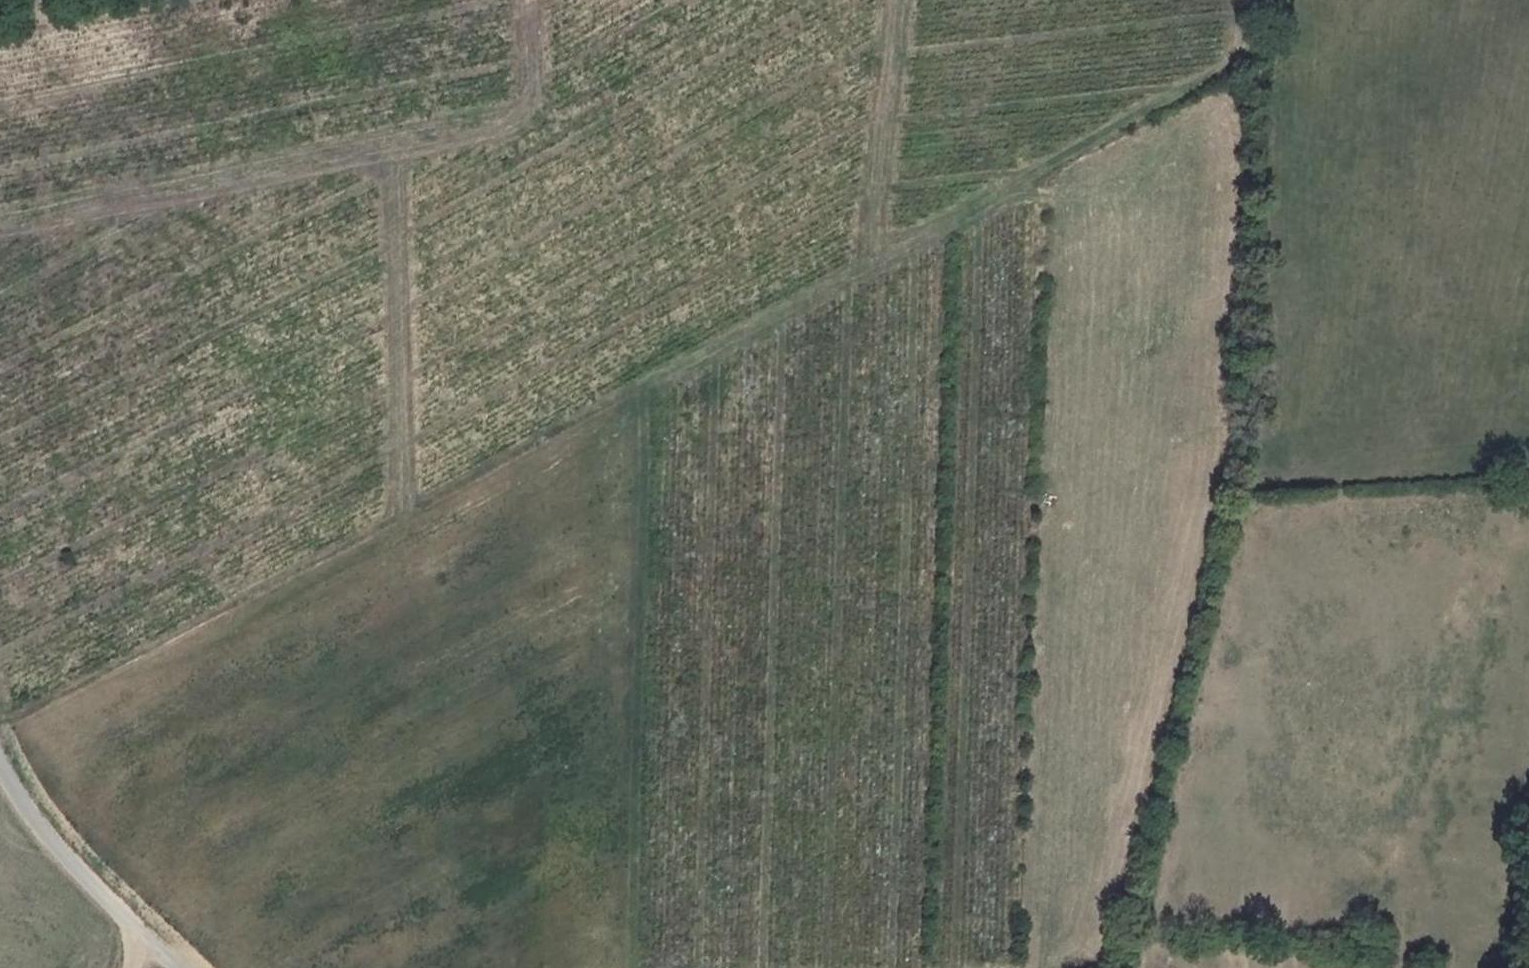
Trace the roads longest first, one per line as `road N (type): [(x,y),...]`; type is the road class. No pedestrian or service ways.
road 1 (unclassified): [(173,967),(51,844),(0,761)]
road 2 (track): [(175,0),(0,32)]

